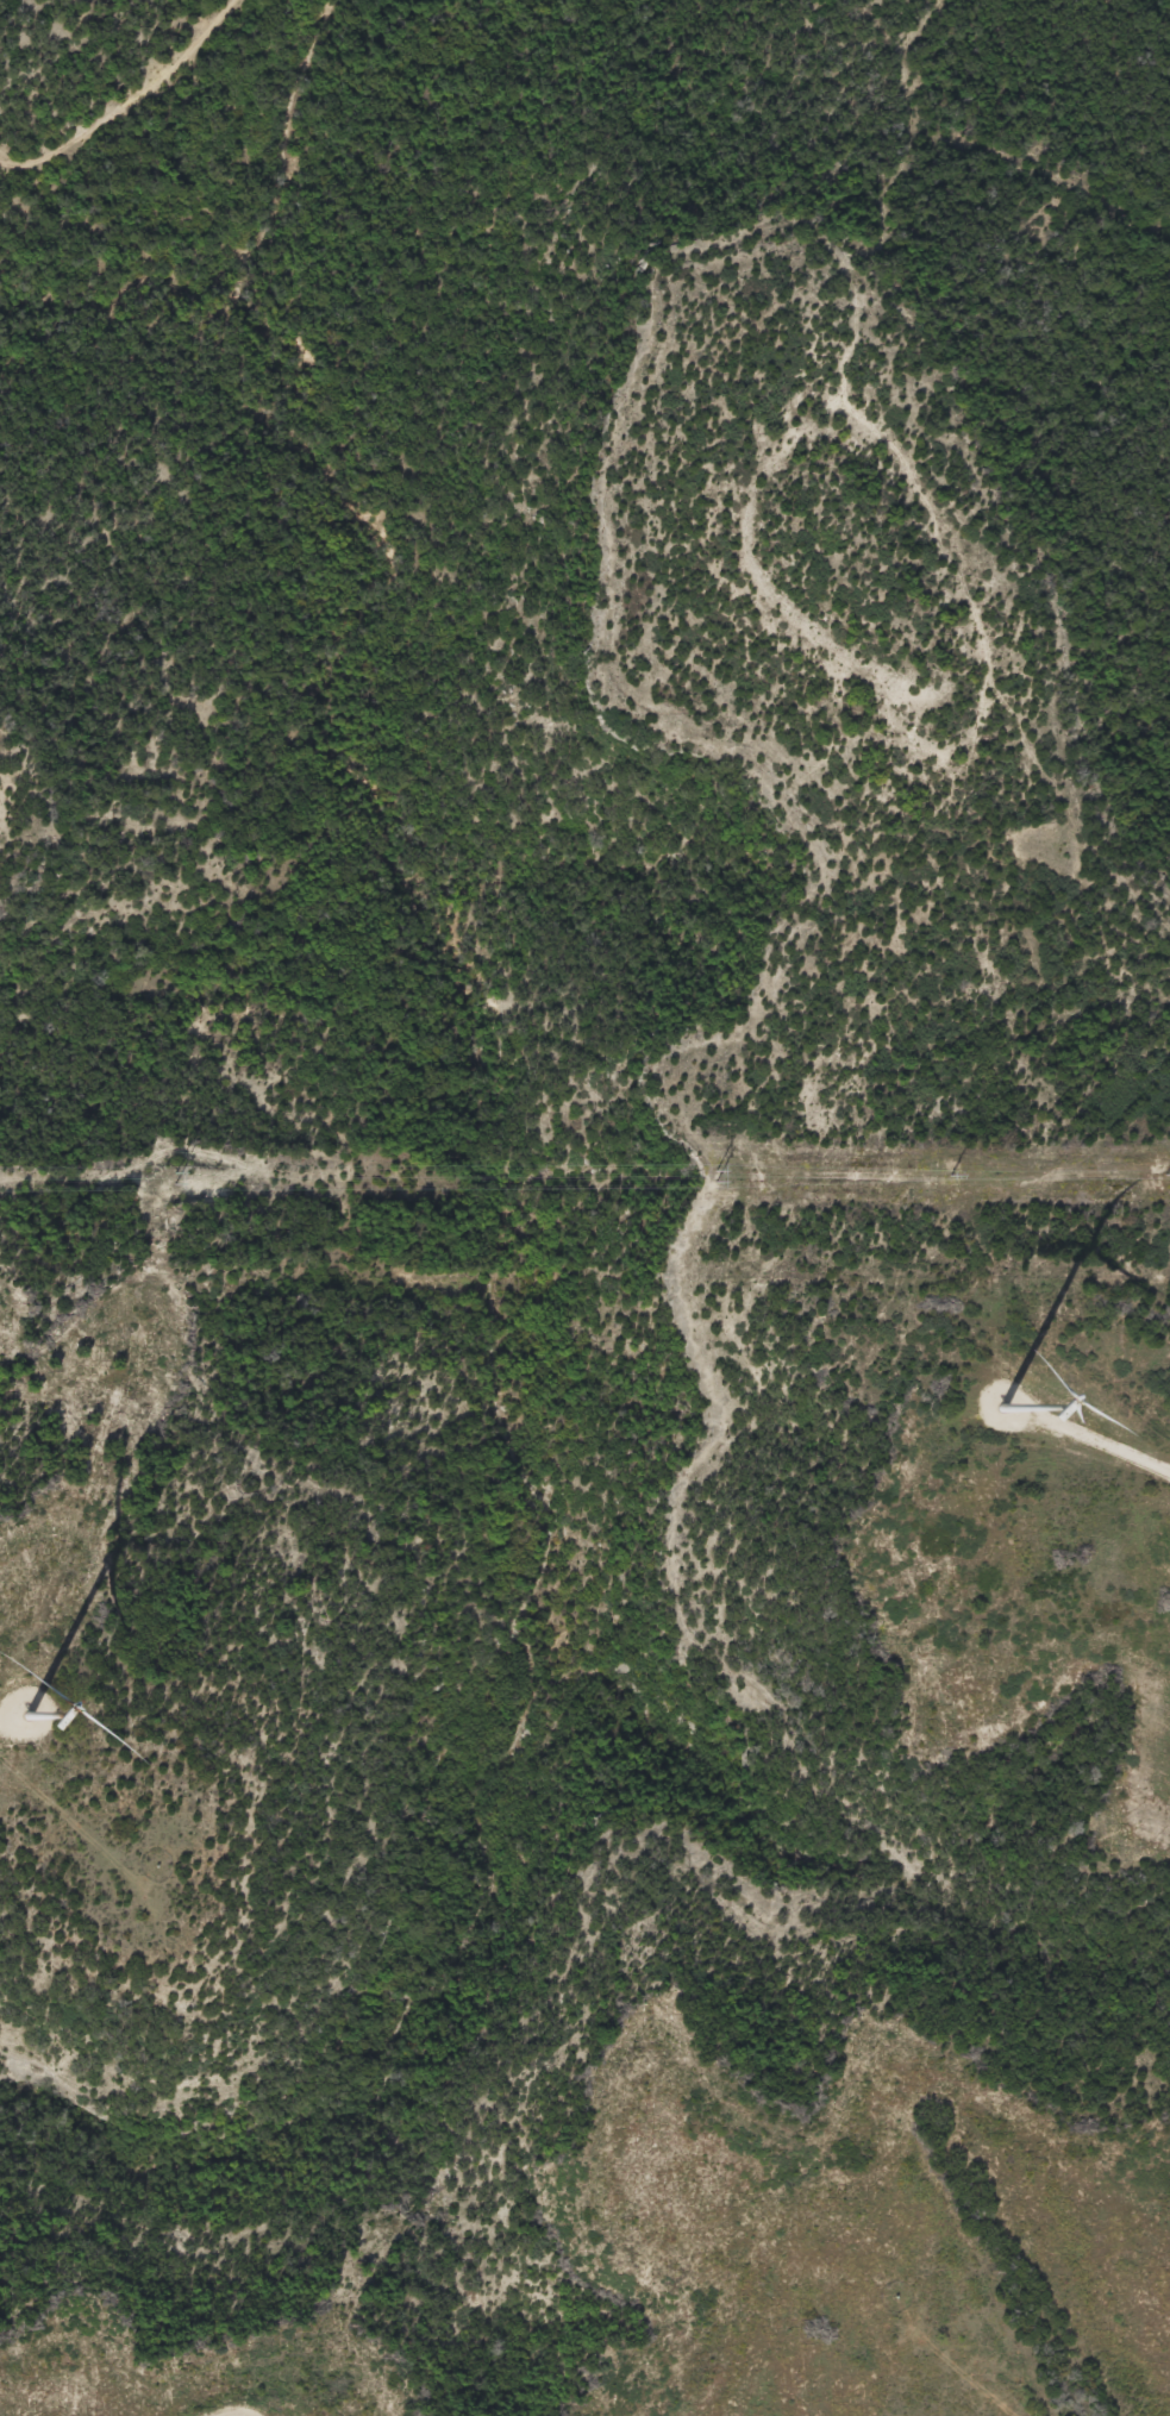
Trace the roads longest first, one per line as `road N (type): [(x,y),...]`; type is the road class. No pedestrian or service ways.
road 1 (track): [(0,160),(35,165),(87,136),(148,88),(232,0)]

